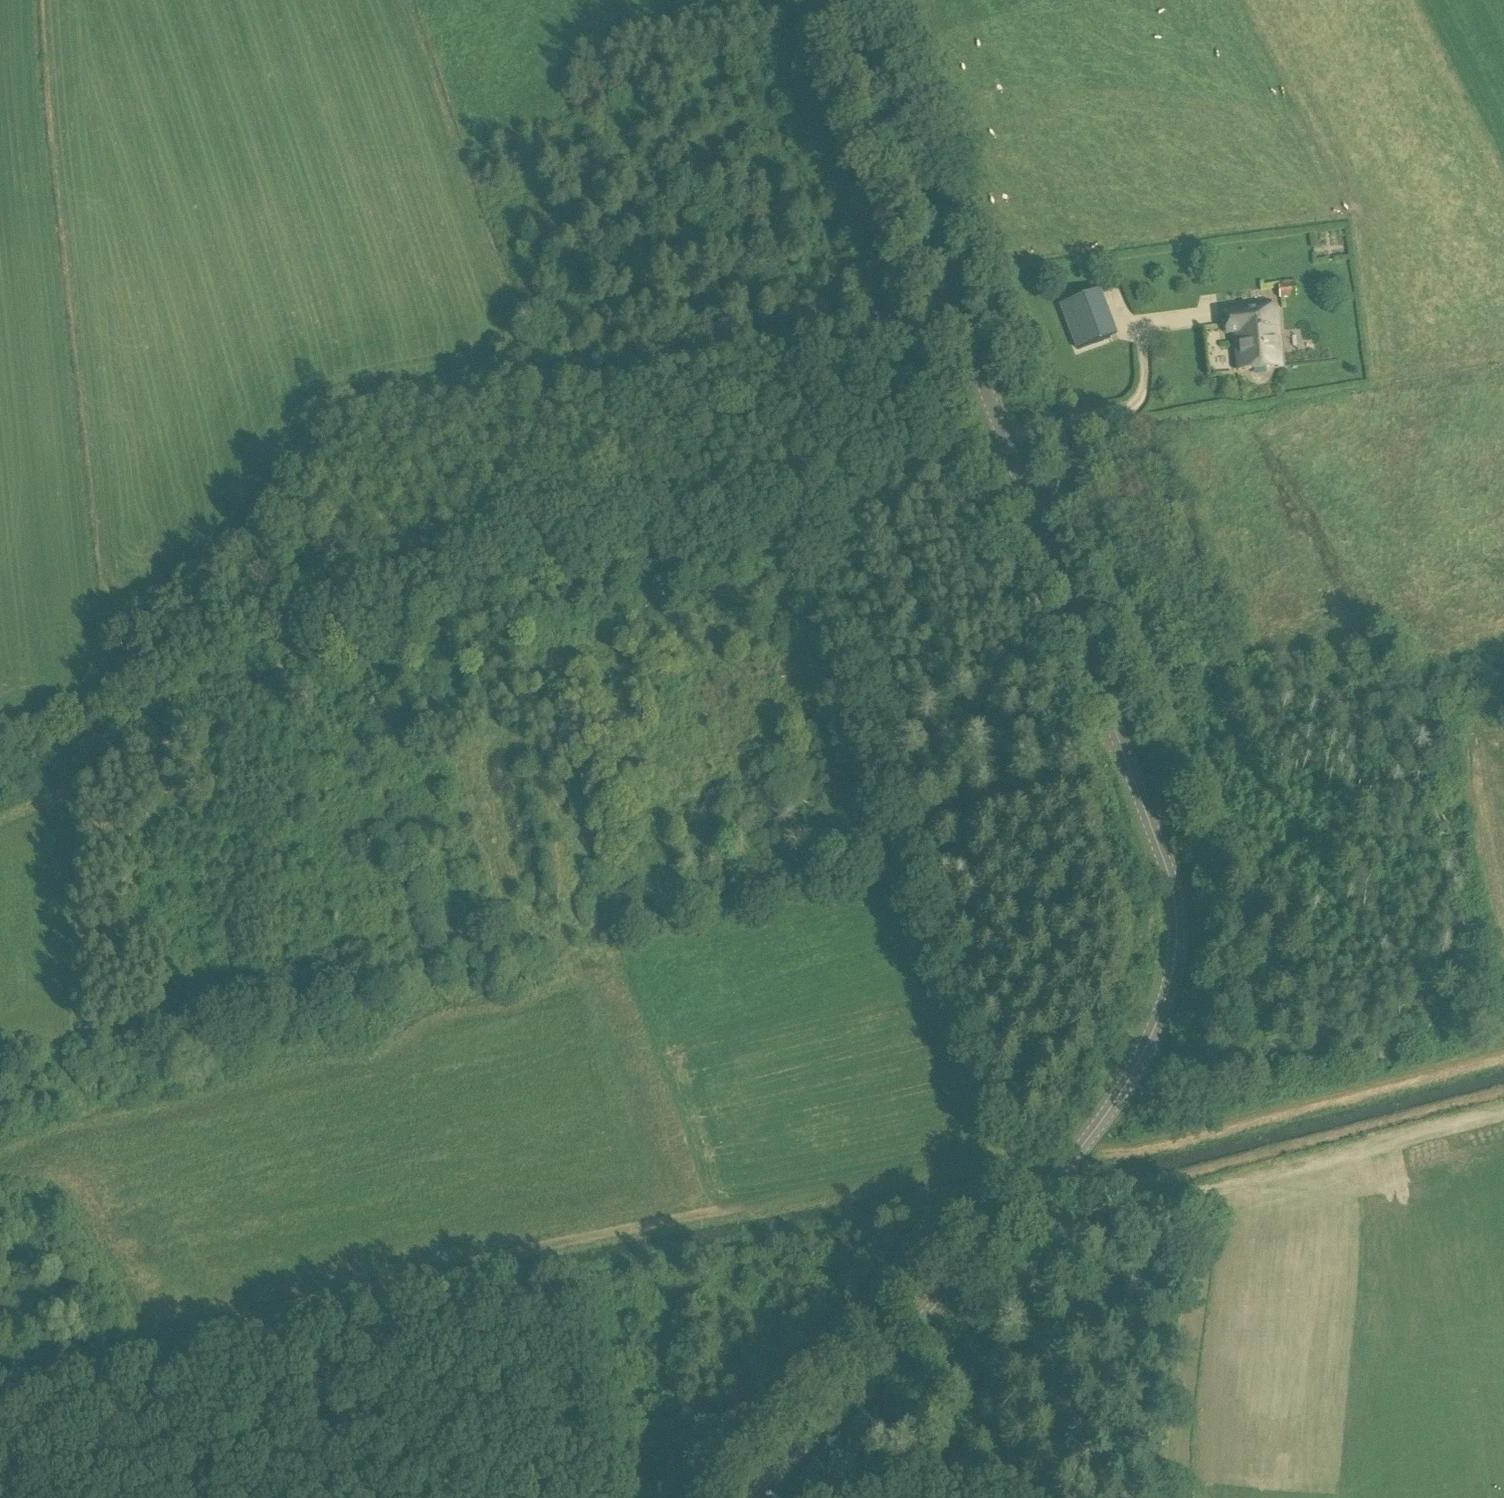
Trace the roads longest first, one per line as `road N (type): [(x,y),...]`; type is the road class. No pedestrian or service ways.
road 1 (tertiary): [(761,1497),(1100,1120),(1137,1063),(1151,1025),(1167,972),(1171,915),(838,0)]
road 2 (track): [(1169,1165),(1047,1184)]

